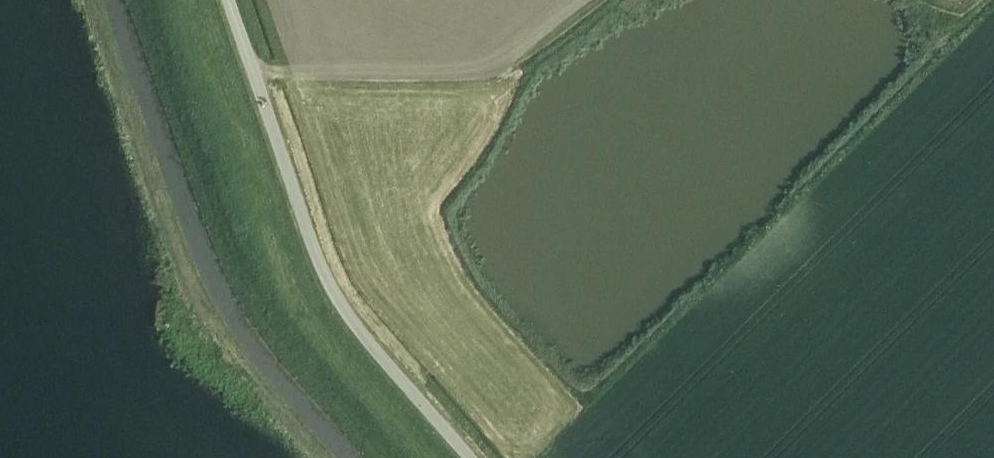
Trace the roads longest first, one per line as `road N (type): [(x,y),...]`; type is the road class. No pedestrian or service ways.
road 1 (unclassified): [(470,457),(323,277),(230,0)]

